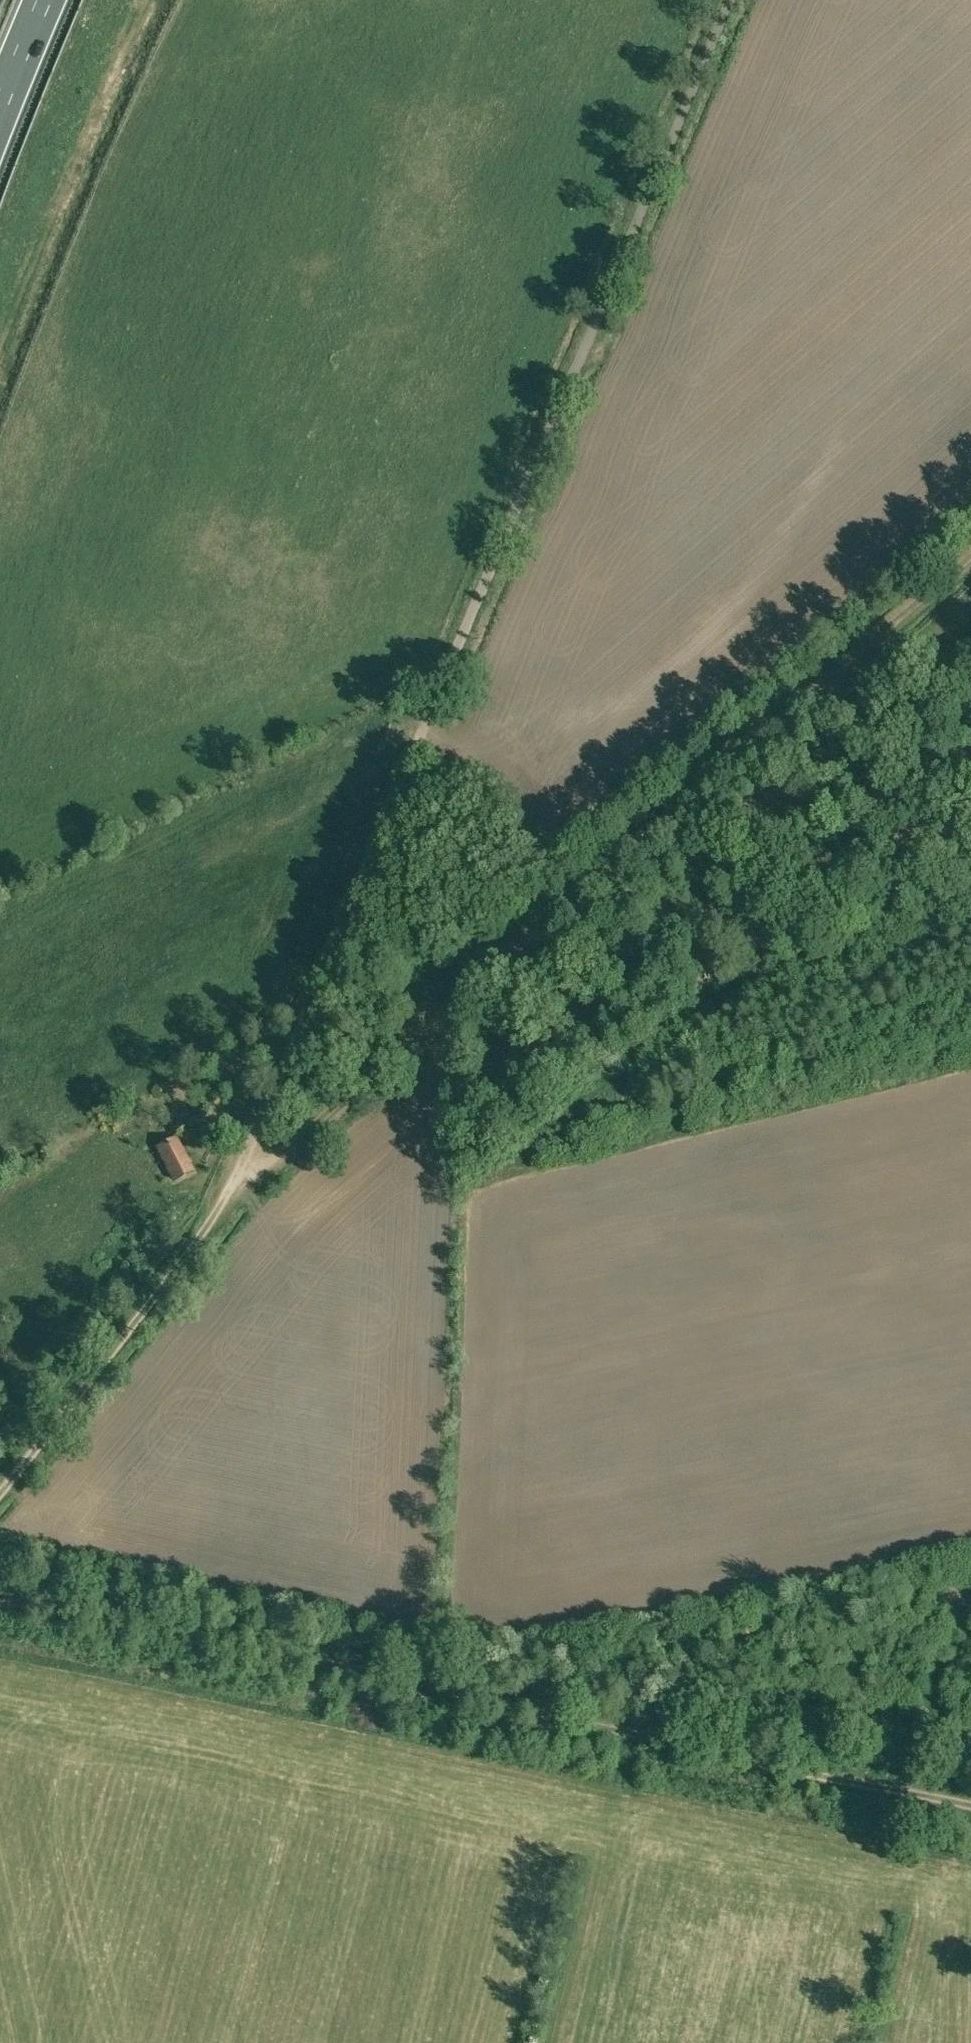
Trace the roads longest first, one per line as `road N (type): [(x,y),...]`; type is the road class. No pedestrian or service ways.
road 1 (track): [(0,1600),(970,1803)]
road 2 (track): [(245,1167),(970,548)]
road 3 (unclassified): [(457,647),(728,0)]
road 4 (track): [(245,1167),(457,647)]
road 5 (track): [(0,1494),(190,1252),(245,1167)]

